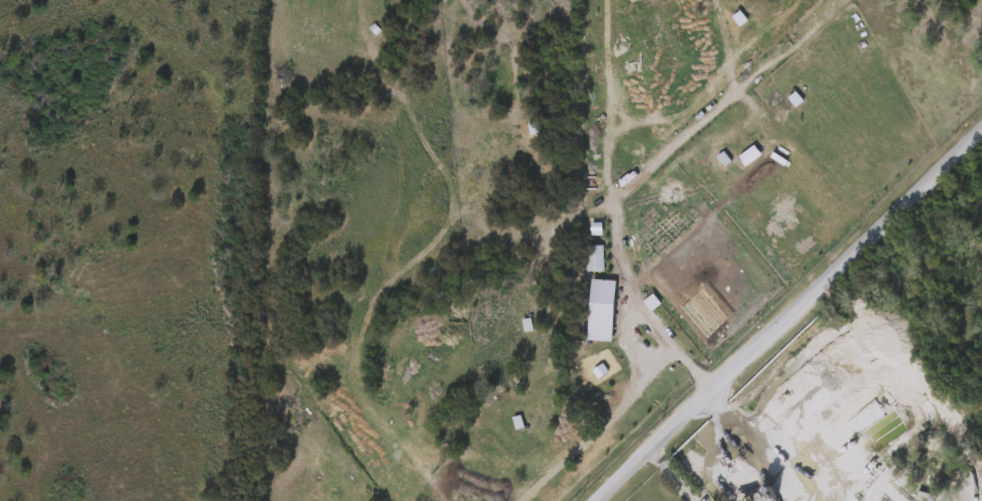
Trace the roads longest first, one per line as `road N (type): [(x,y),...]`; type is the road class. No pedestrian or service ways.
road 1 (tertiary): [(598,500),(981,129)]

